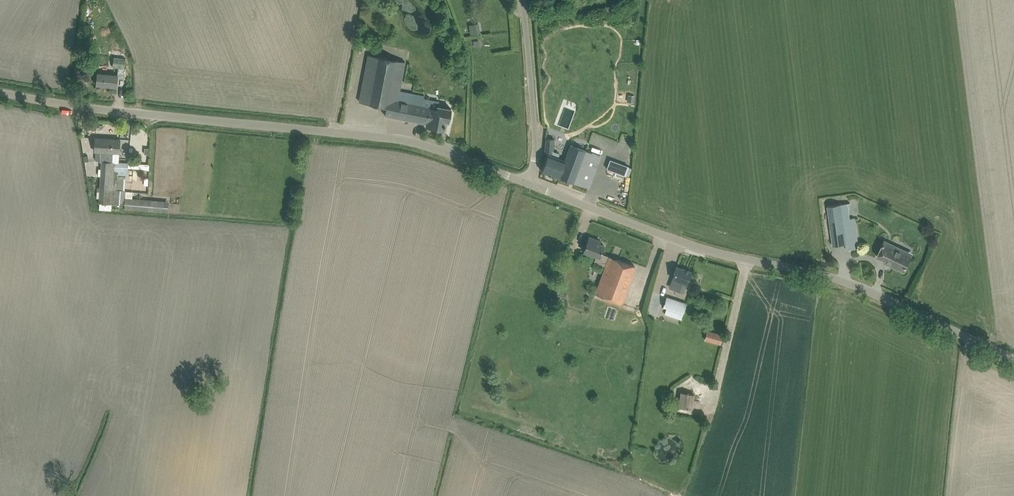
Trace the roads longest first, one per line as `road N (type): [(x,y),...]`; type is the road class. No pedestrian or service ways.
road 1 (unclassified): [(528,184),(404,139),(0,92)]
road 2 (unclassified): [(1013,359),(857,285),(706,249),(528,184)]
road 3 (unclassified): [(528,184),(536,138),(523,0)]

